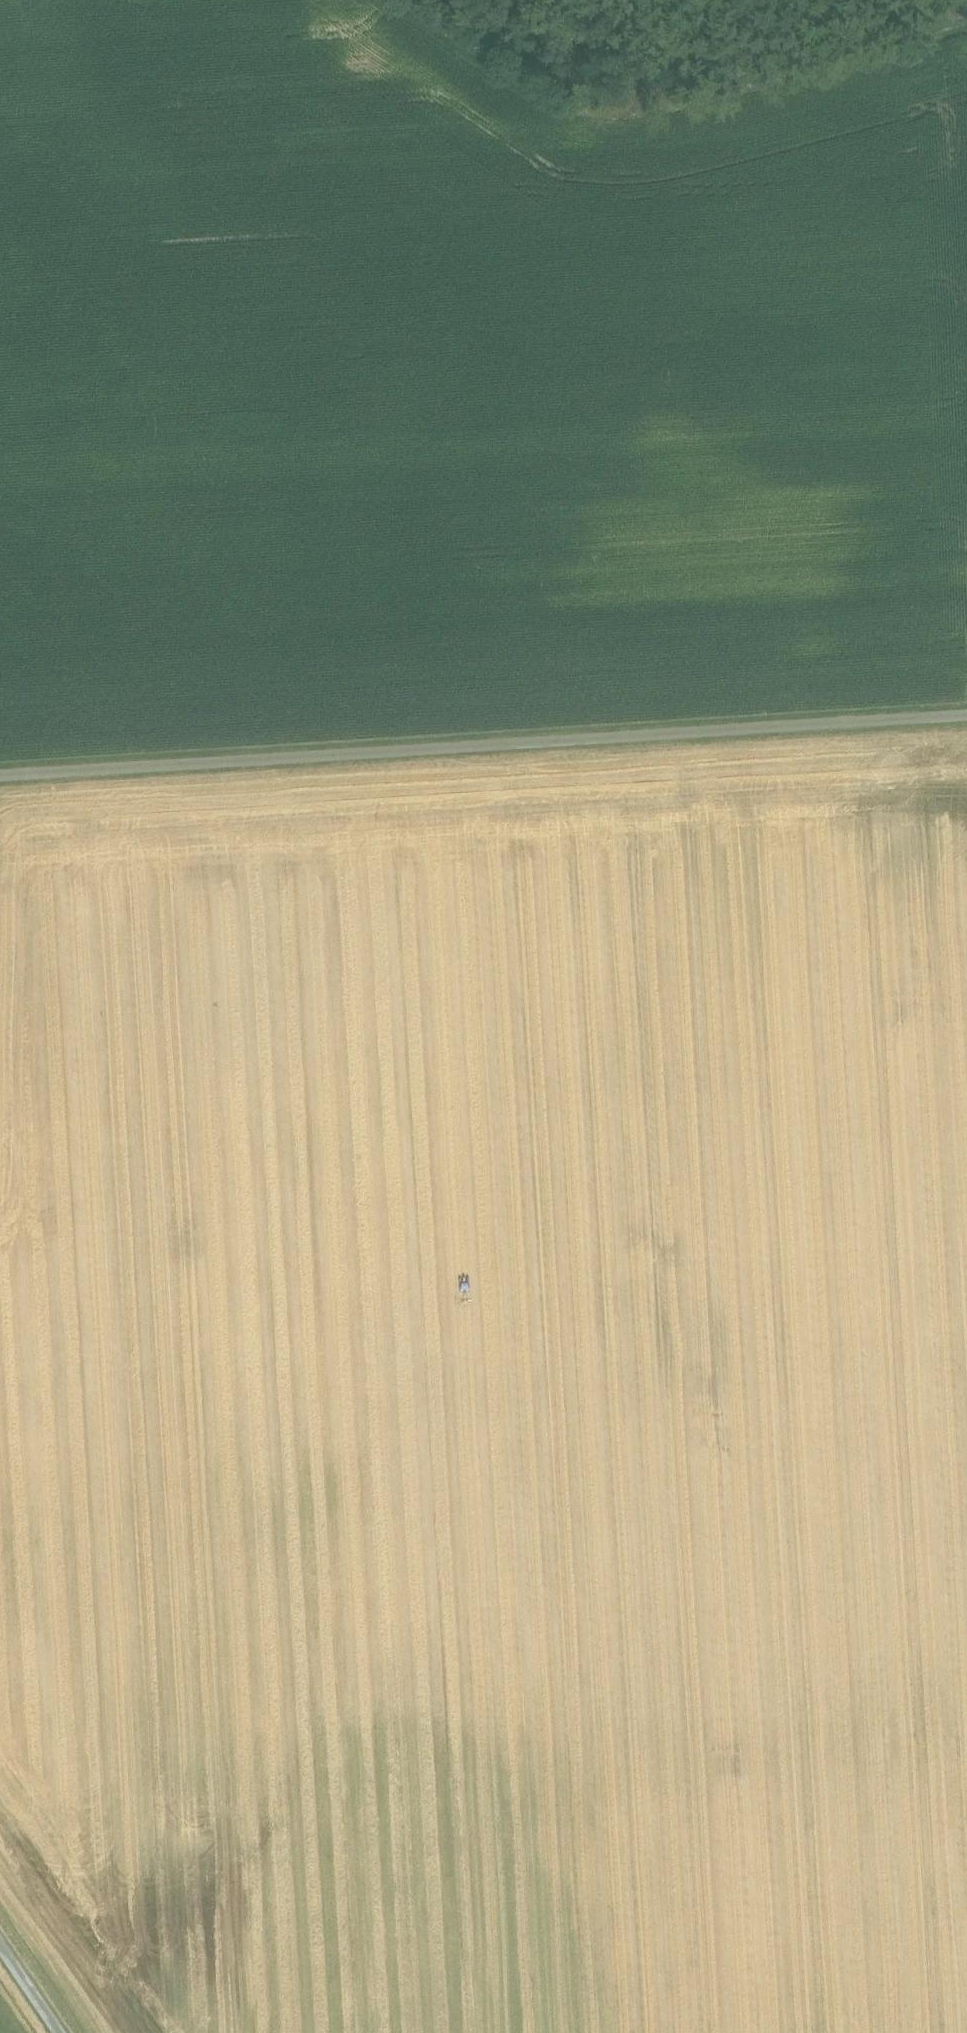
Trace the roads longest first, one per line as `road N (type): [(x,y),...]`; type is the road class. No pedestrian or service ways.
road 1 (unclassified): [(966,718),(0,778)]

